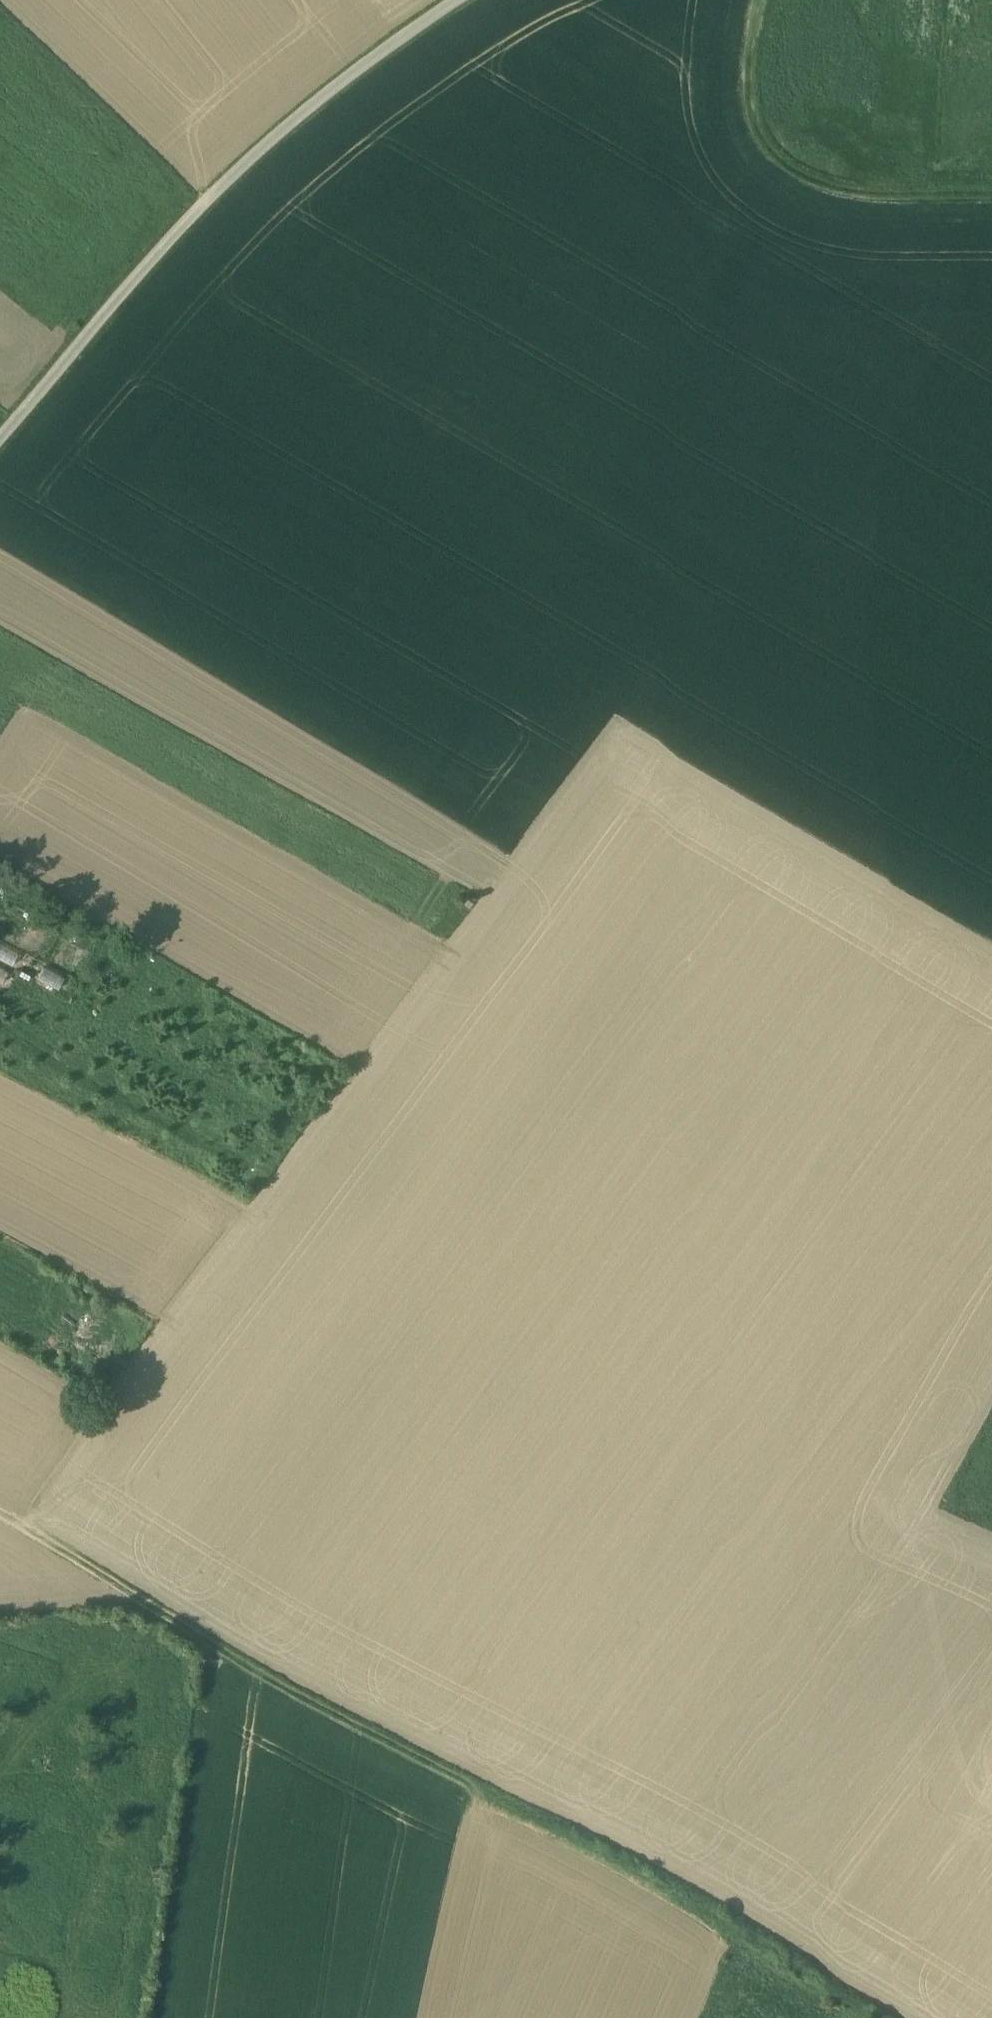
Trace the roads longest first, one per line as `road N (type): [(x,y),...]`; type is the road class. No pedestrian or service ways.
road 1 (unclassified): [(0,436),(294,115),(456,0)]
road 2 (track): [(0,1513),(485,1793)]
road 3 (track): [(760,0),(751,87),(758,120),(776,150),(804,170),(855,185),(991,184)]

